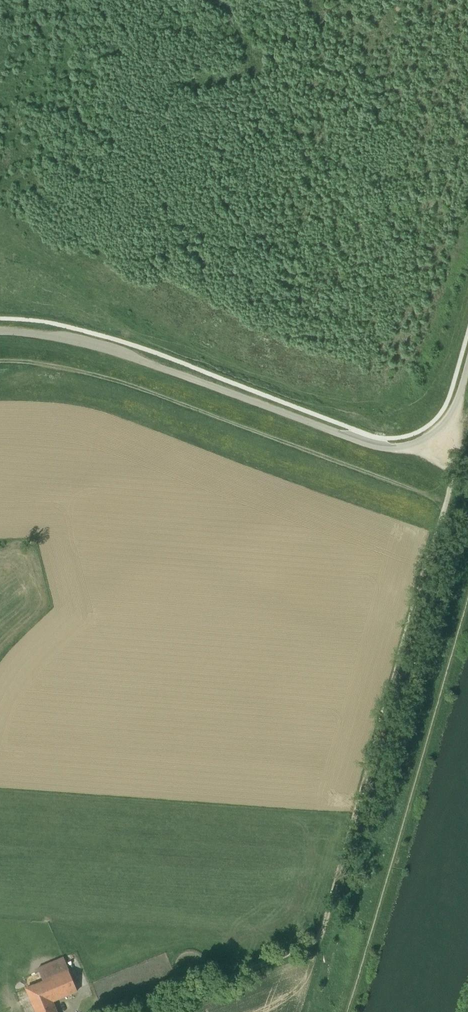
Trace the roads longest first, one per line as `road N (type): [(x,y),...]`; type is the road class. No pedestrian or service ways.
road 1 (unclassified): [(0,332),(100,347),(388,448),(404,449),(442,425),(467,363)]
road 2 (track): [(318,941),(449,500),(449,467)]
road 3 (residential): [(155,1011),(318,941)]

